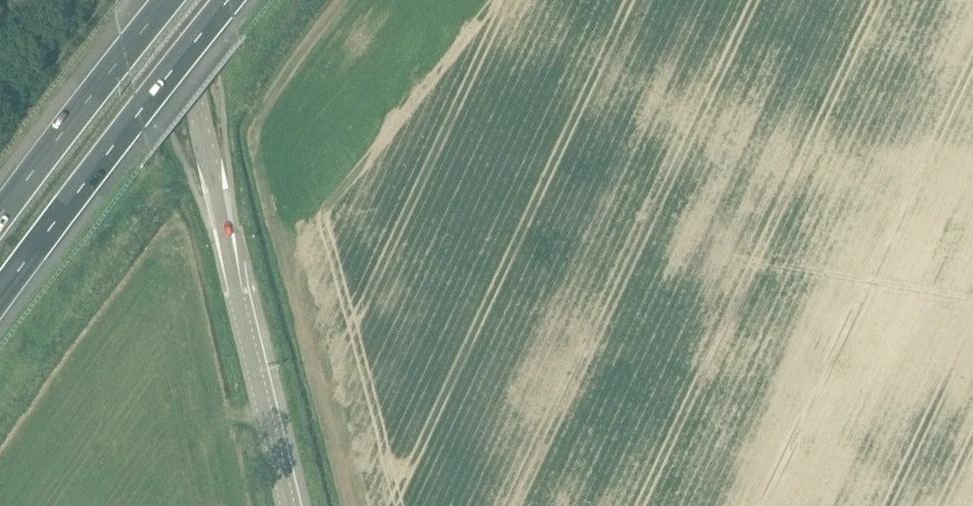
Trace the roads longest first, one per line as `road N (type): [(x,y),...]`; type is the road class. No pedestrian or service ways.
road 1 (tertiary): [(292,505),(174,0)]
road 2 (motorway): [(0,299),(230,0)]
road 3 (motorway): [(168,0),(0,218)]

